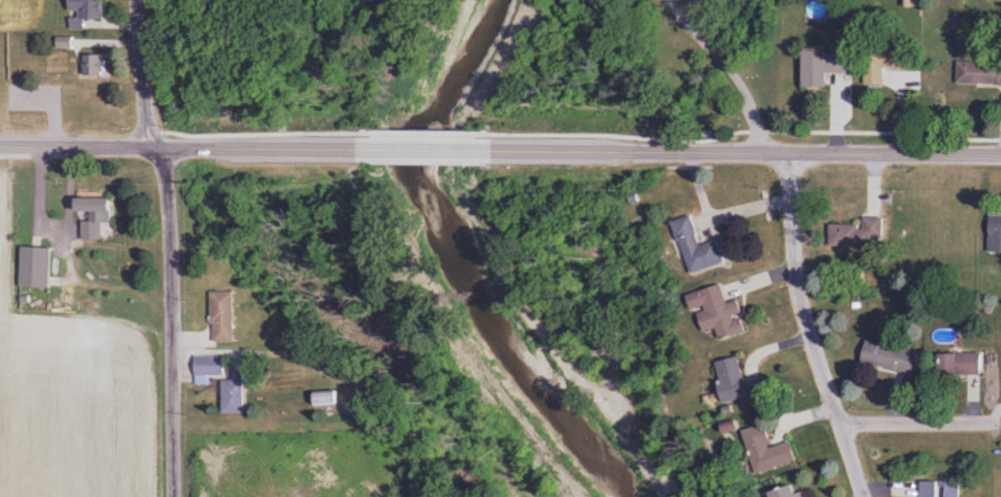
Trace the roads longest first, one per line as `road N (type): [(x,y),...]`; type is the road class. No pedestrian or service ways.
road 1 (tertiary): [(0,149),(1000,155)]
road 2 (residential): [(134,0),(169,213),(173,496)]
road 3 (residential): [(792,154),(796,285),(864,496)]
road 4 (residential): [(840,424),(994,425)]

